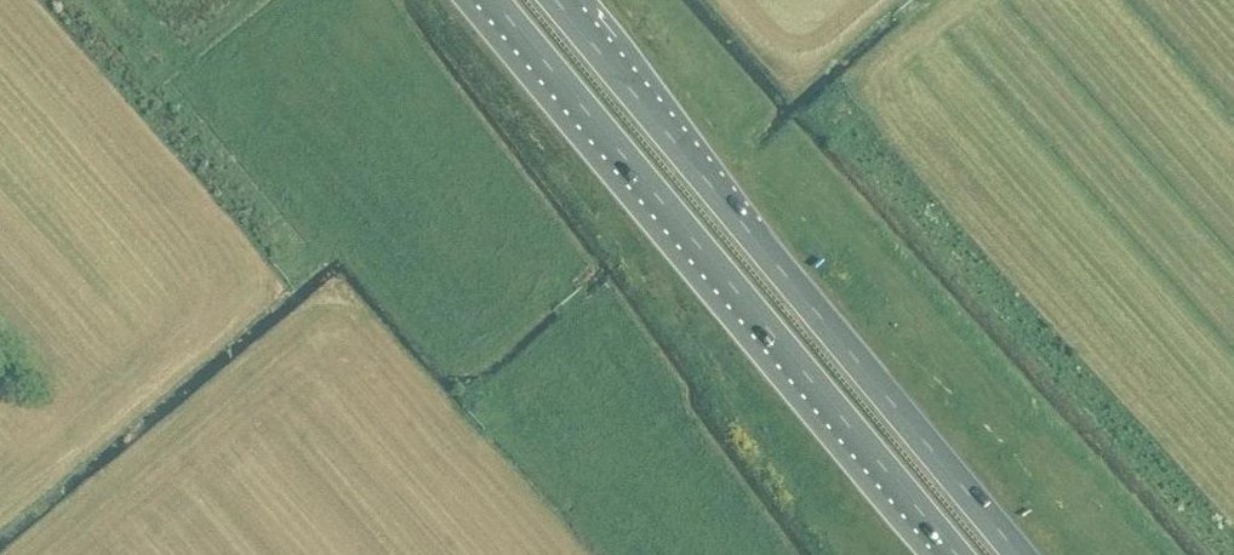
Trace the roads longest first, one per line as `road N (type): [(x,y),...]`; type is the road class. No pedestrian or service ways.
road 1 (trunk): [(1020,554),(557,0)]
road 2 (trunk): [(491,0),(953,554)]

